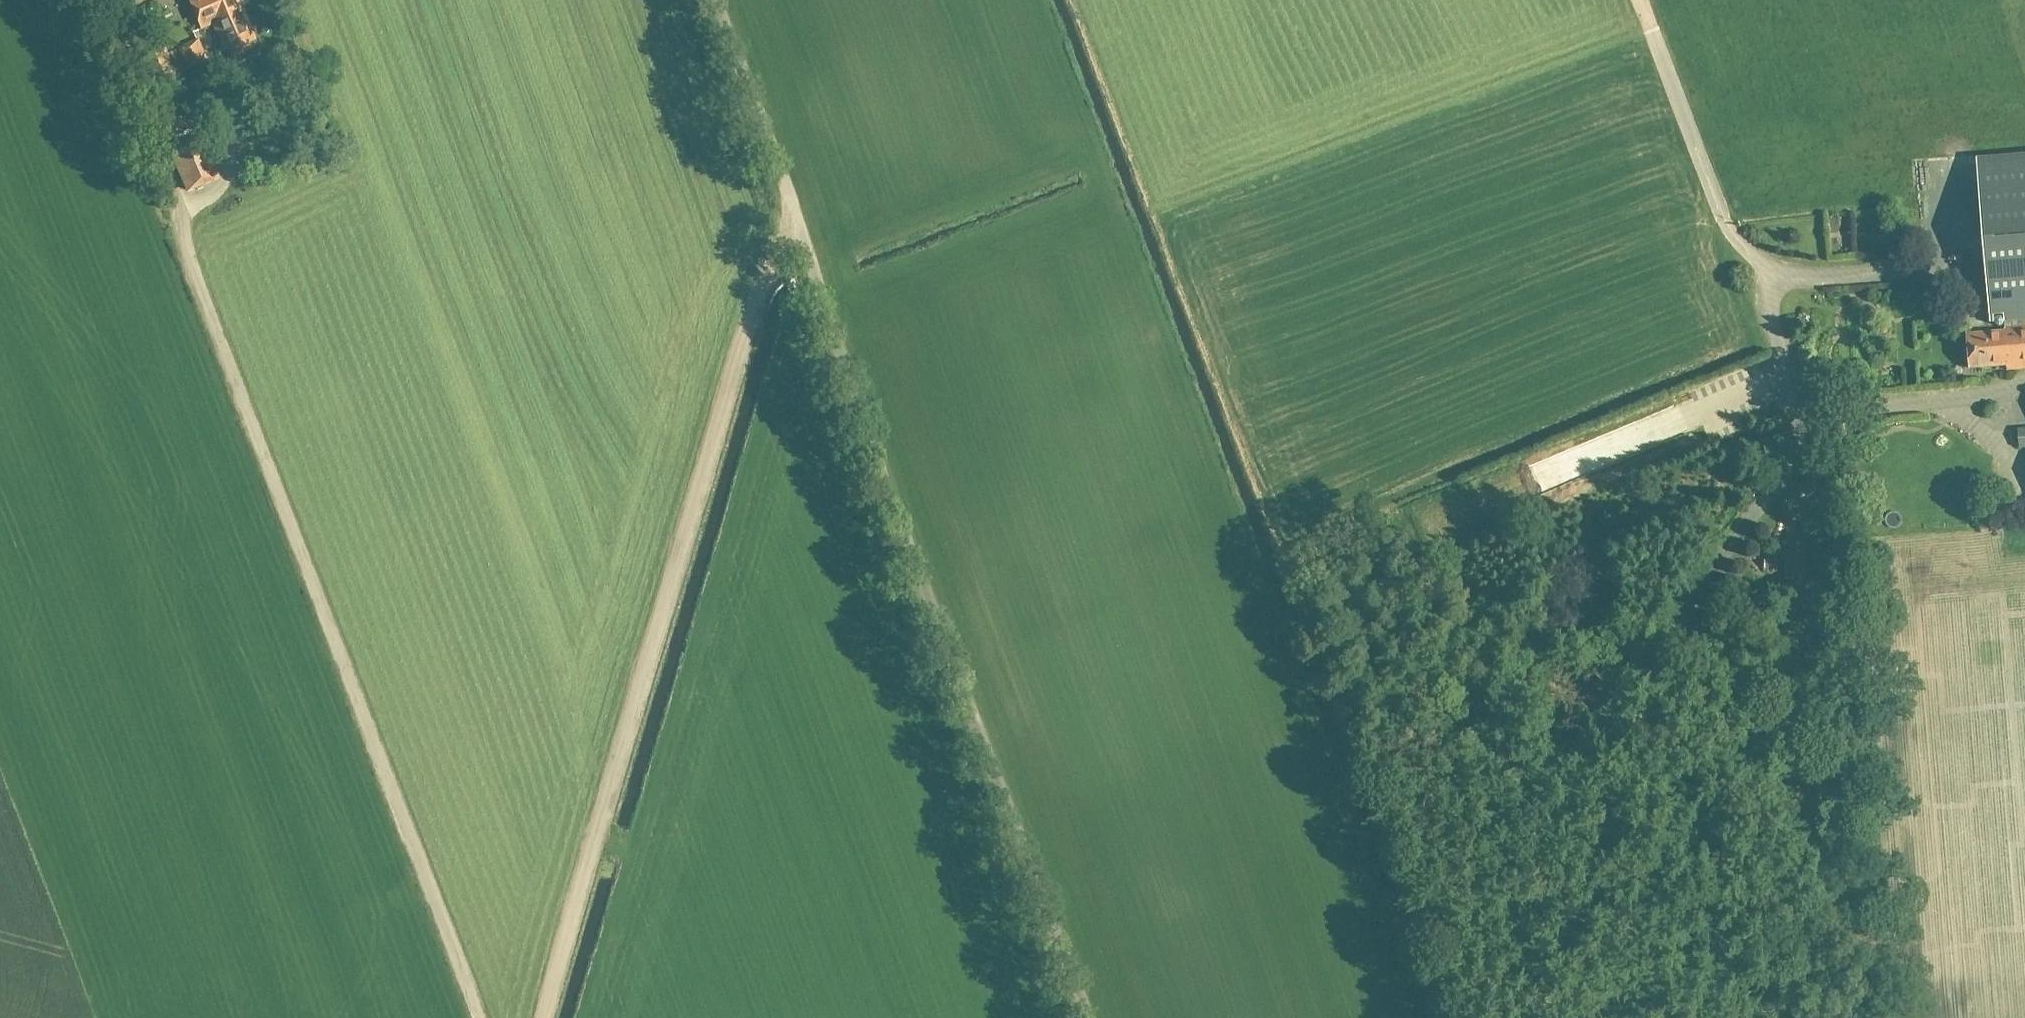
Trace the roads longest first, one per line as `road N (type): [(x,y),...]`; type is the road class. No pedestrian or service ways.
road 1 (unclassified): [(1092,1017),(712,0)]

